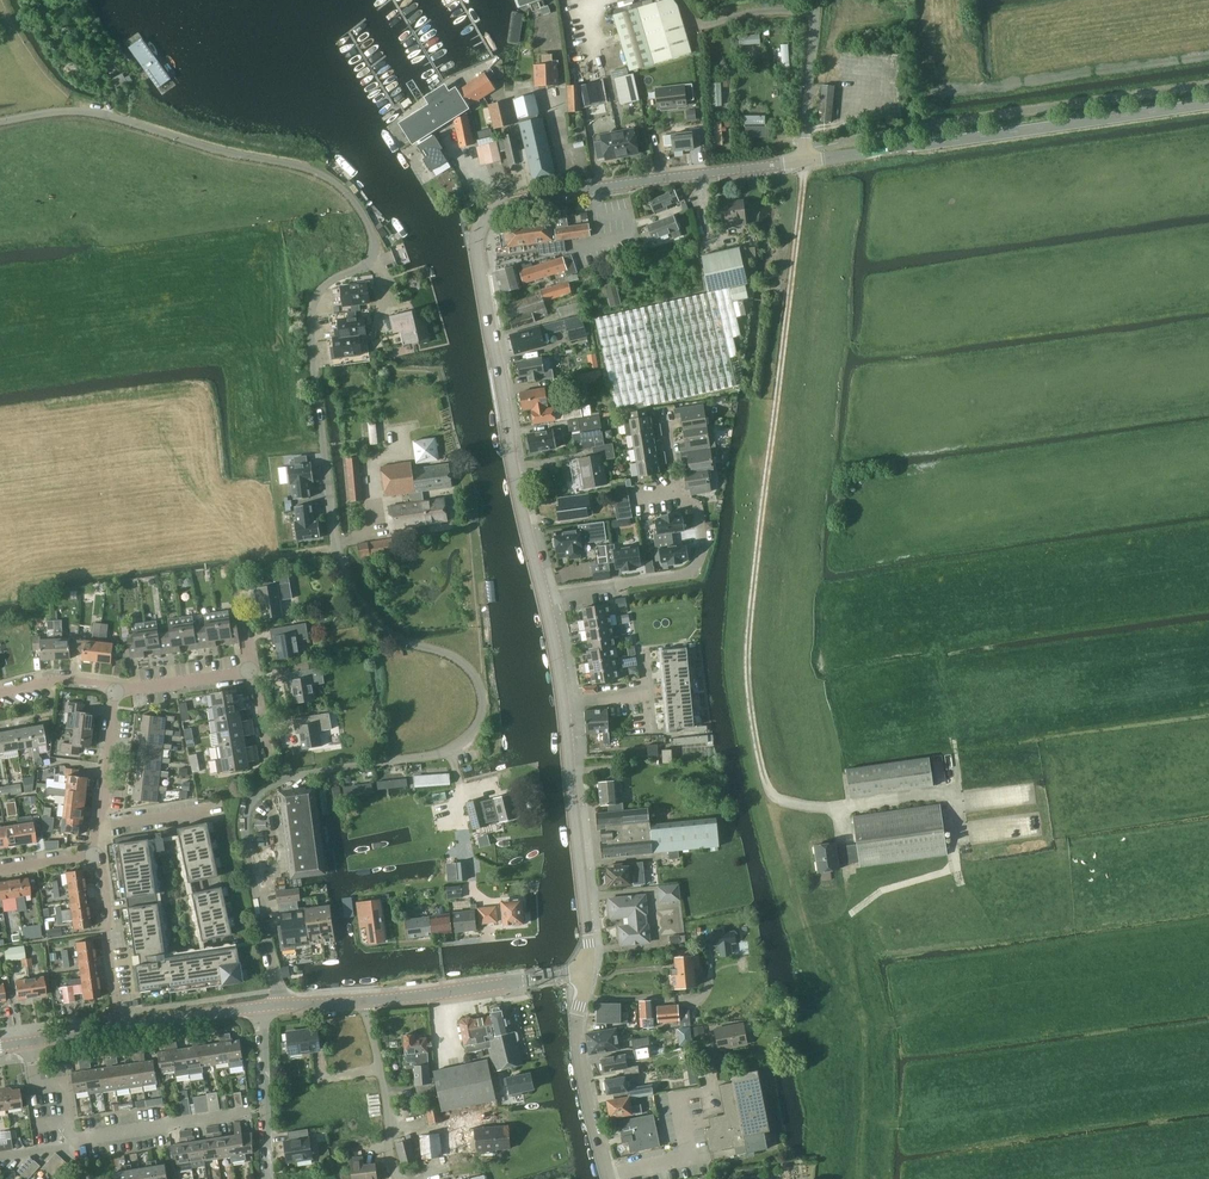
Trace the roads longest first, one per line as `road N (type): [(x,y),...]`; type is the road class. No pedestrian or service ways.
road 1 (unclassified): [(281,1005),(245,829),(256,796),(290,778),(440,753),(471,734),(483,704),(461,662),(381,626),(337,550),(312,310),(332,281),(371,259),(372,232),(337,184),(299,166),(86,111),(0,121)]
road 2 (tertiary): [(804,161),(1208,104)]
road 3 (tertiary): [(497,206),(484,219),(482,268),(546,597)]
road 4 (track): [(859,1178),(864,1027),(852,919),(874,895),(959,867)]
road 5 (tertiary): [(497,206),(804,161)]
road 6 (tertiary): [(564,702),(586,973)]
road 7 (residential): [(546,597),(692,574),(705,547),(699,506),(678,487)]
road 8 (tertiary): [(363,1002),(586,973)]
road 9 (tertiary): [(586,973),(578,1050),(610,1178)]
road 10 (unclassified): [(401,1178),(363,1002)]
road 11 (residential): [(100,853),(120,1027)]
road 12 (residential): [(268,1178),(263,1006)]
road 13 (residential): [(117,686),(100,853)]
road 14 (residential): [(74,1143),(238,1114)]
road 15 (unclassified): [(804,161),(816,0)]
road 16 (tertiary): [(120,1027),(263,1006)]
road 17 (residential): [(254,670),(117,686)]
road 18 (residential): [(74,1143),(67,1092),(31,1080),(24,1043)]

